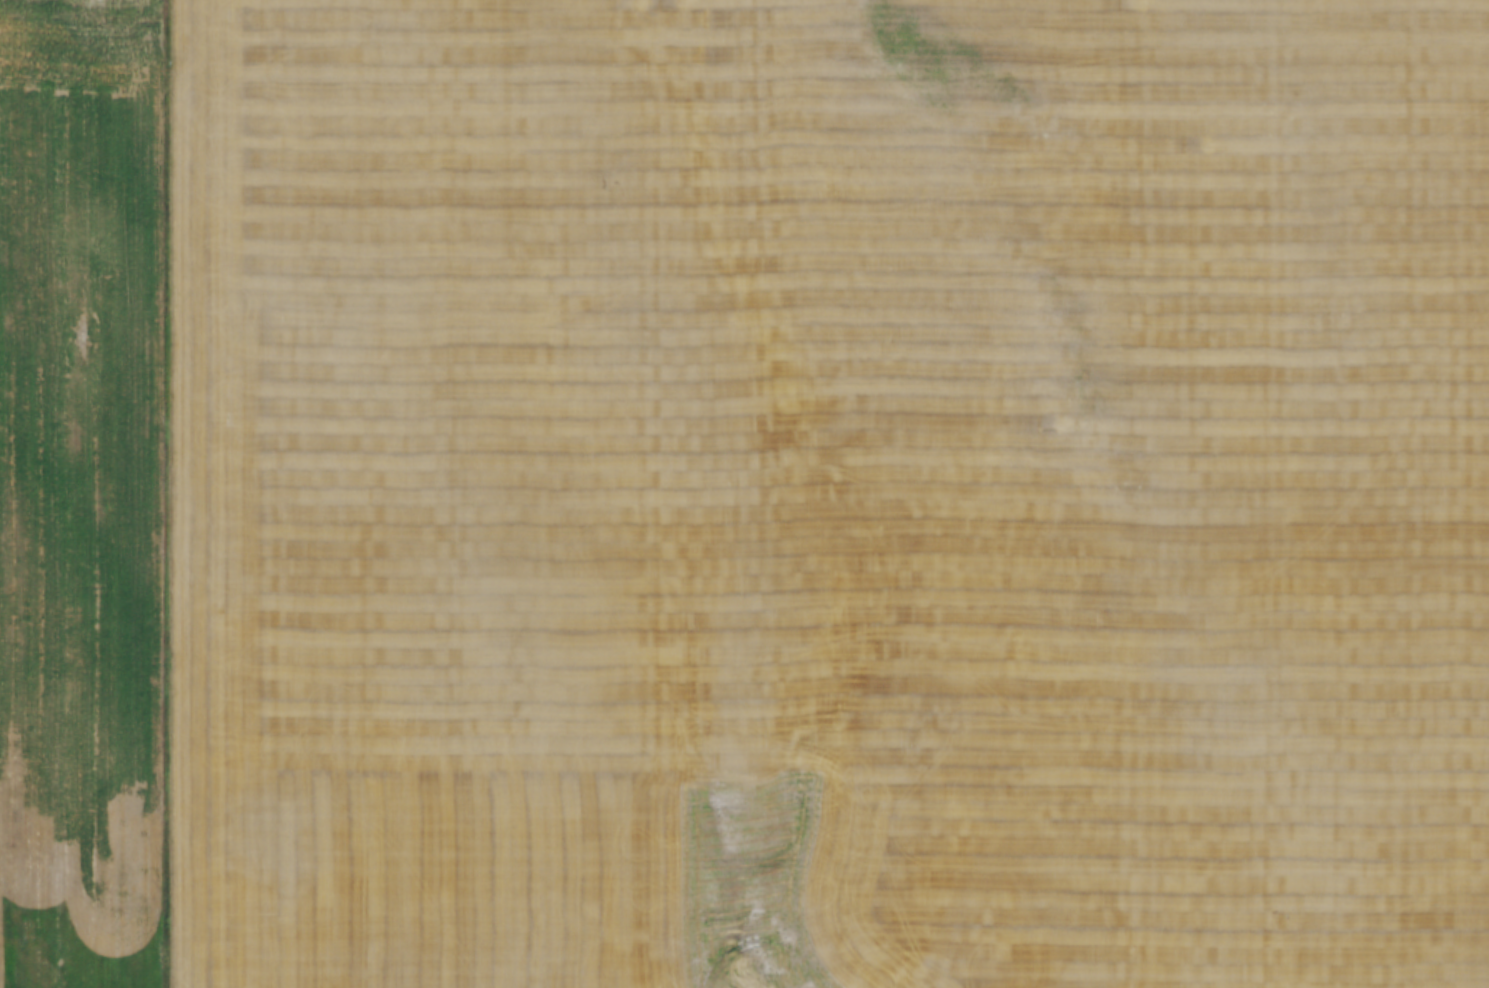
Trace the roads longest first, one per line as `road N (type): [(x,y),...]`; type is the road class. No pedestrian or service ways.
road 1 (track): [(1124,987),(1139,624),(1136,0)]

